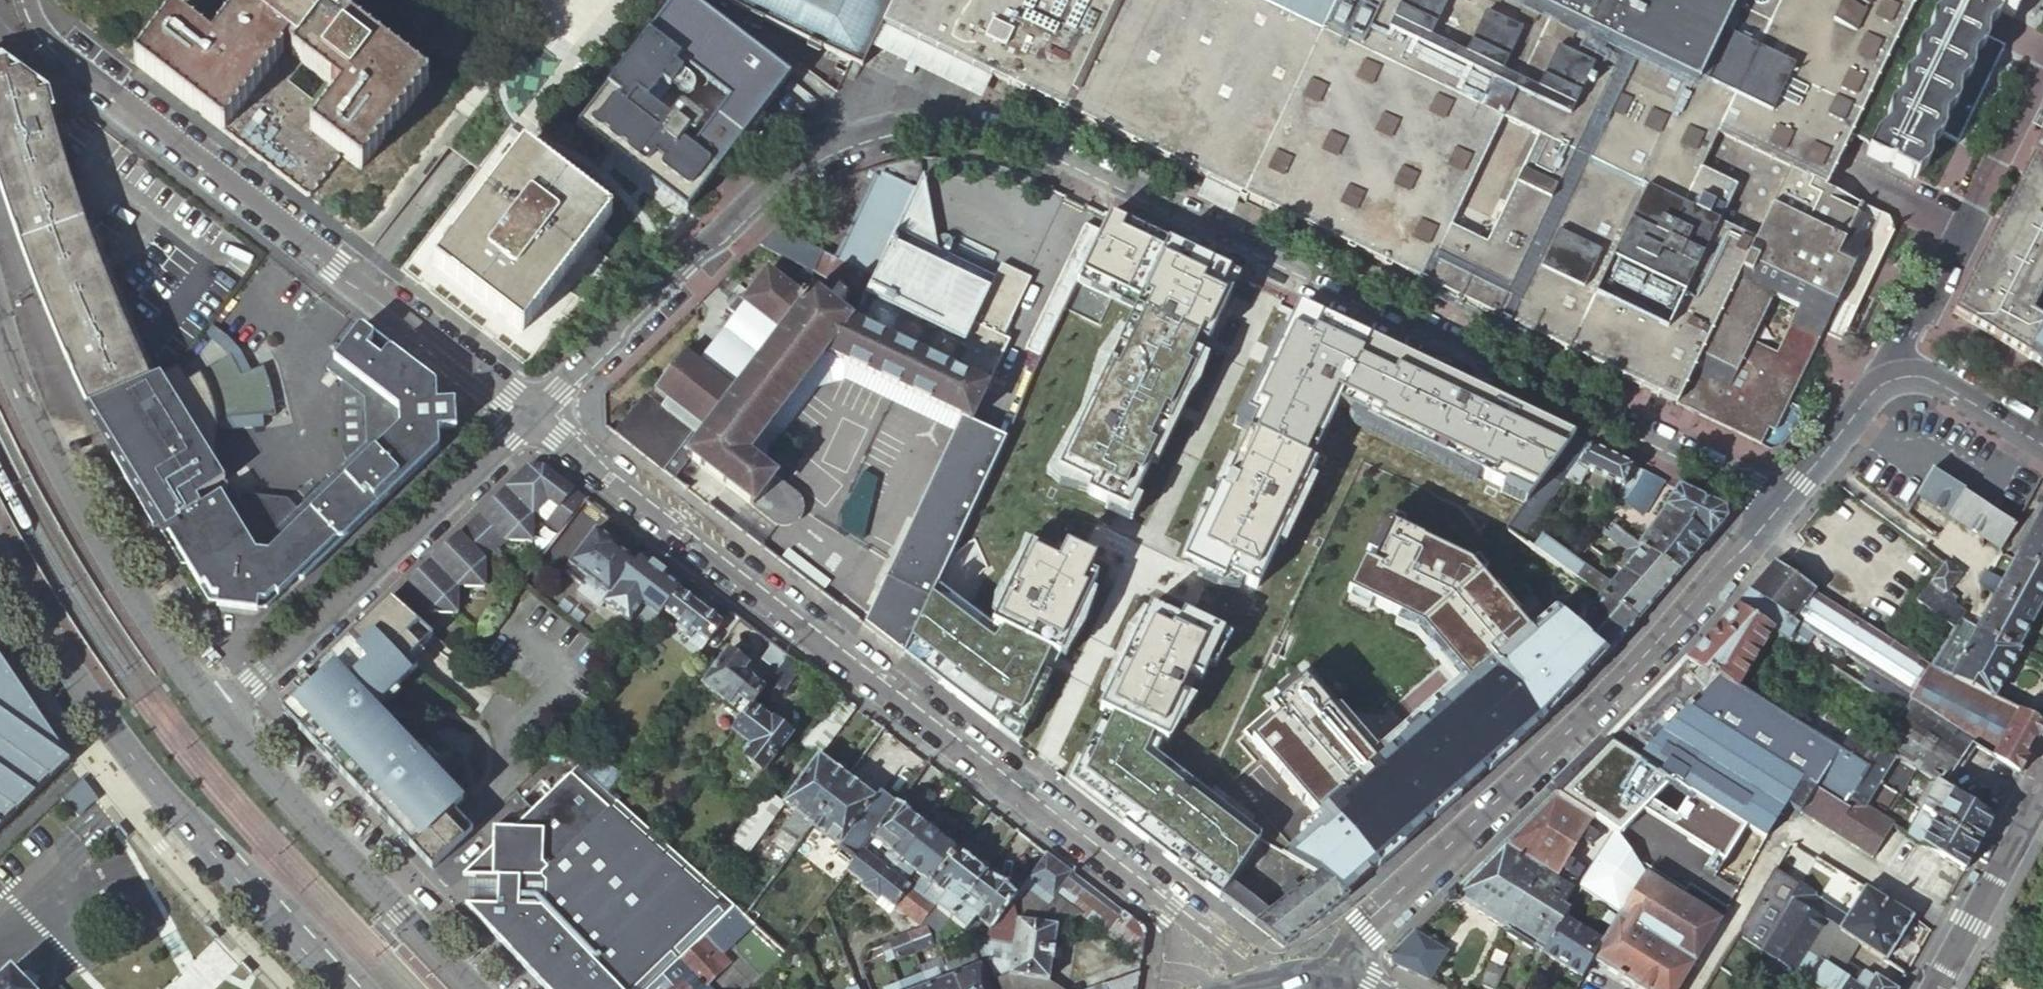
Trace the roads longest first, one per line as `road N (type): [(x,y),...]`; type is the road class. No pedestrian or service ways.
road 1 (residential): [(1779,505),(1021,138),(961,120),(868,133),(797,167),(534,413)]
road 2 (unclassified): [(534,413),(1180,916),(1292,979)]
road 3 (residential): [(1313,977),(1368,930),(1779,505)]
road 4 (unclassified): [(534,413),(54,49),(27,0)]
road 5 (primary): [(0,556),(150,787),(341,988)]
road 6 (residential): [(213,718),(534,413)]
road 7 (primary): [(213,718),(33,429),(0,344)]
road 8 (primary): [(472,988),(213,718)]
road 9 (residential): [(1779,505),(1897,376),(1929,379),(2042,444)]
road 10 (tertiary): [(1930,988),(2042,778)]

